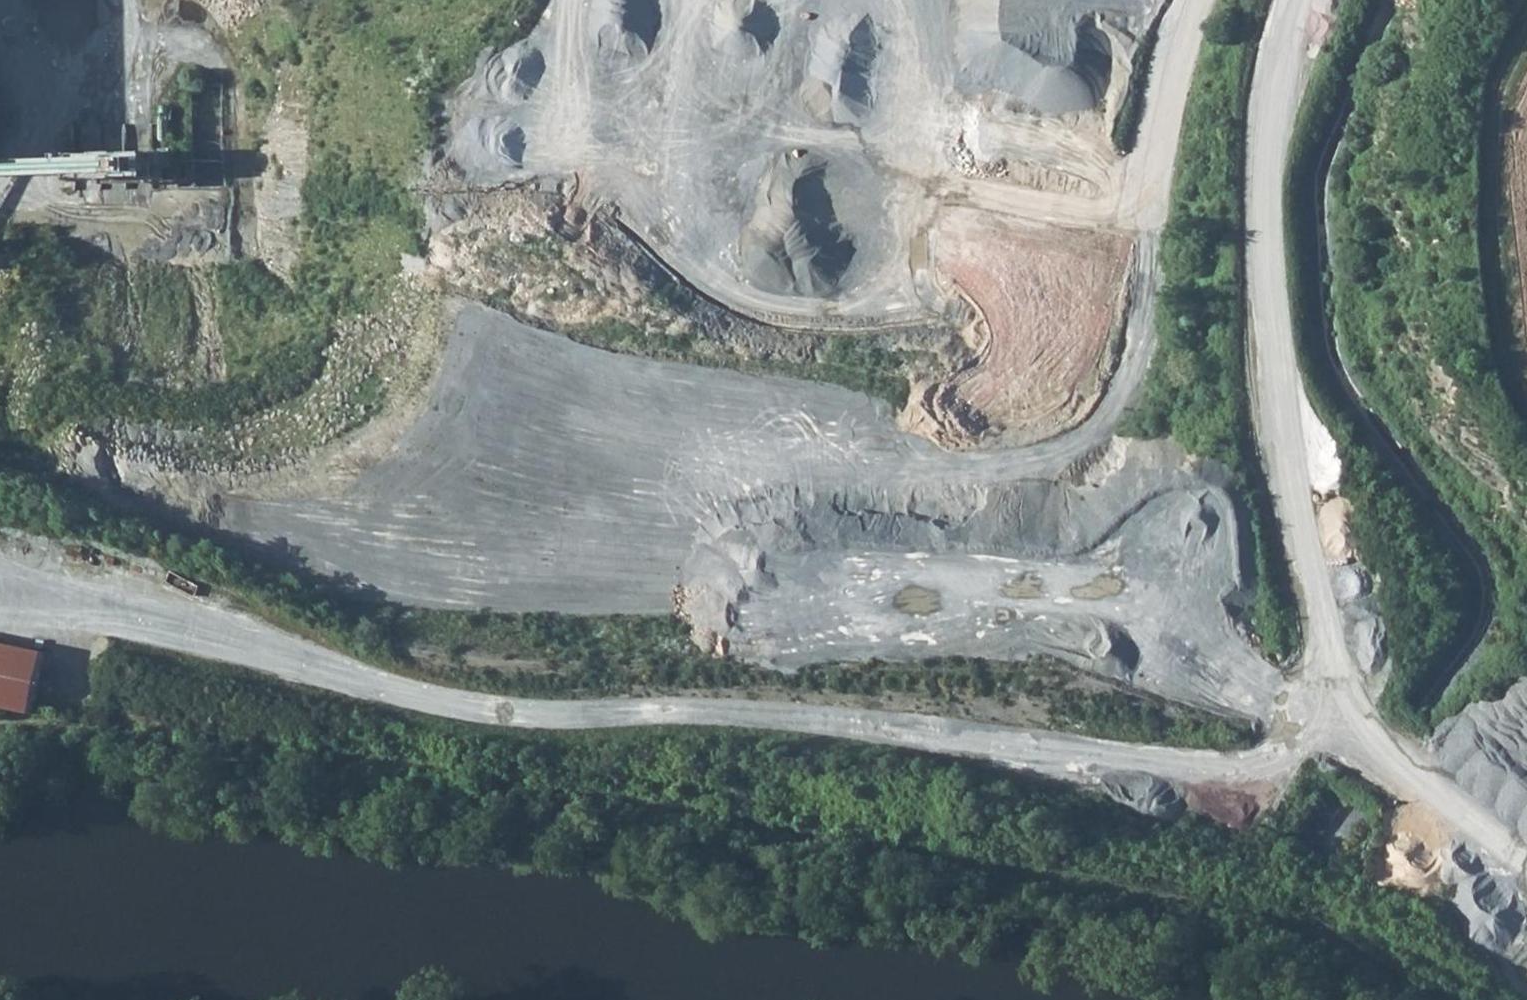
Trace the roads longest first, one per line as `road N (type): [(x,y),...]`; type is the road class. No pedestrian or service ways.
road 1 (track): [(1526,40),(1510,97),(1500,220),(1526,375)]

